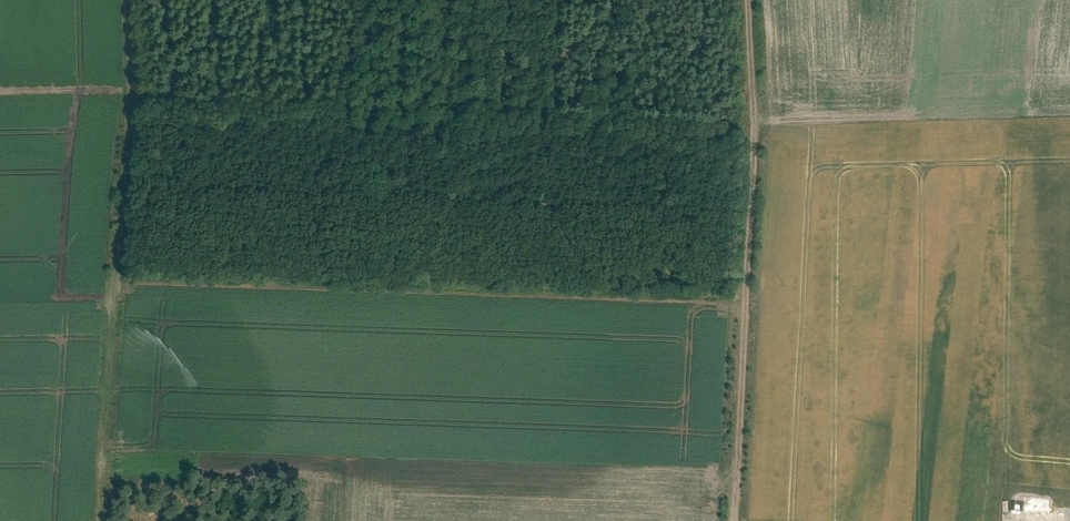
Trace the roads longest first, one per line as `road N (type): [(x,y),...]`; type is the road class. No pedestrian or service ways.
road 1 (track): [(129,0),(102,520)]
road 2 (track): [(735,520),(750,122),(745,0)]
road 3 (track): [(487,477),(711,483),(736,496)]

